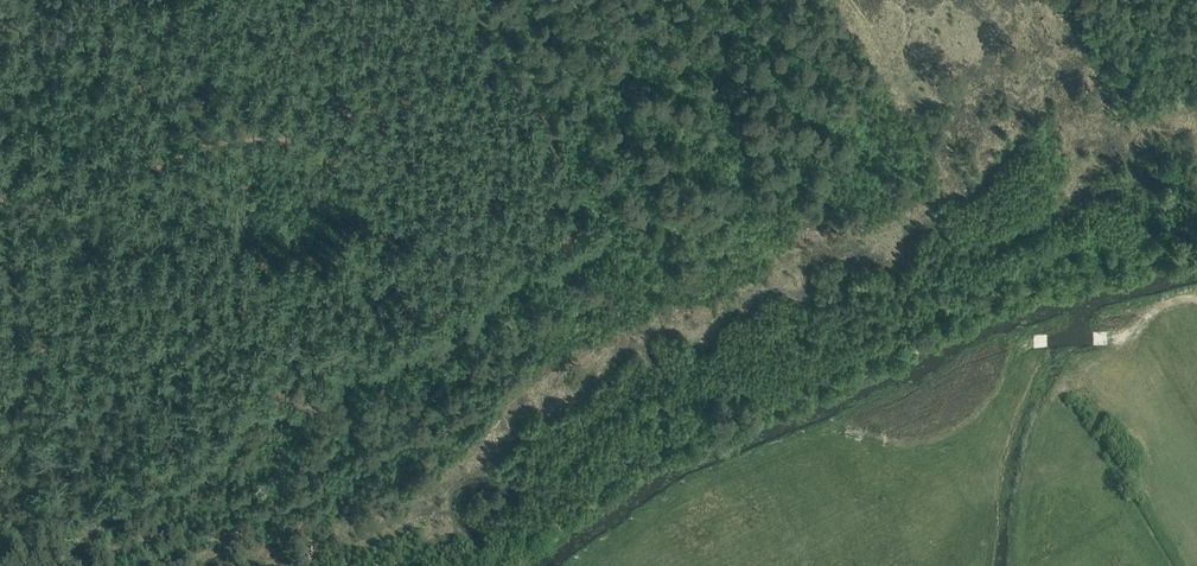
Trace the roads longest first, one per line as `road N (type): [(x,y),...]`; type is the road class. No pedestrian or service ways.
road 1 (track): [(1196,302),(1168,304),(1117,338),(1028,345),(989,421),(944,449),(795,448),(670,503),(581,565)]

